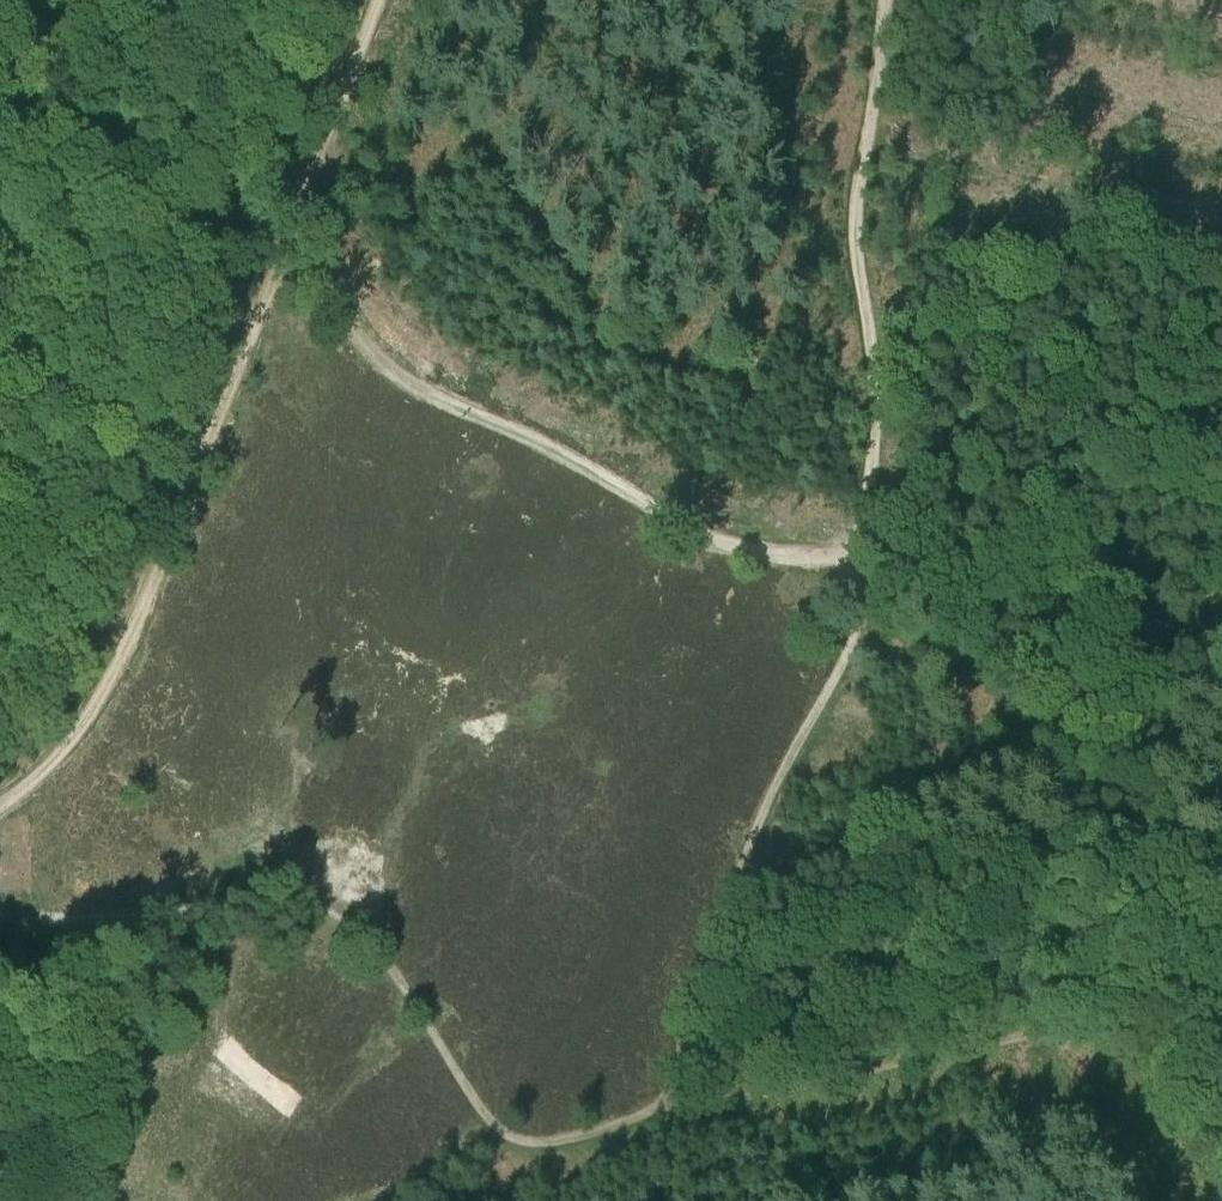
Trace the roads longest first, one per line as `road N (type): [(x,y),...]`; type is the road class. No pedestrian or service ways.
road 1 (track): [(1221,864),(1157,885),(1136,958),(1122,980),(1074,1016),(536,1142),(491,1125),(385,959),(342,920),(303,900),(265,897),(150,916),(0,917)]
road 2 (track): [(887,0),(856,204),(876,418),(858,622),(765,812),(704,960),(686,1029),(677,1109)]
road 3 (track): [(0,812),(53,760),(114,675),(381,0)]
road 4 (track): [(280,255),(374,355),(423,391),(561,448),(735,546),(859,560)]

